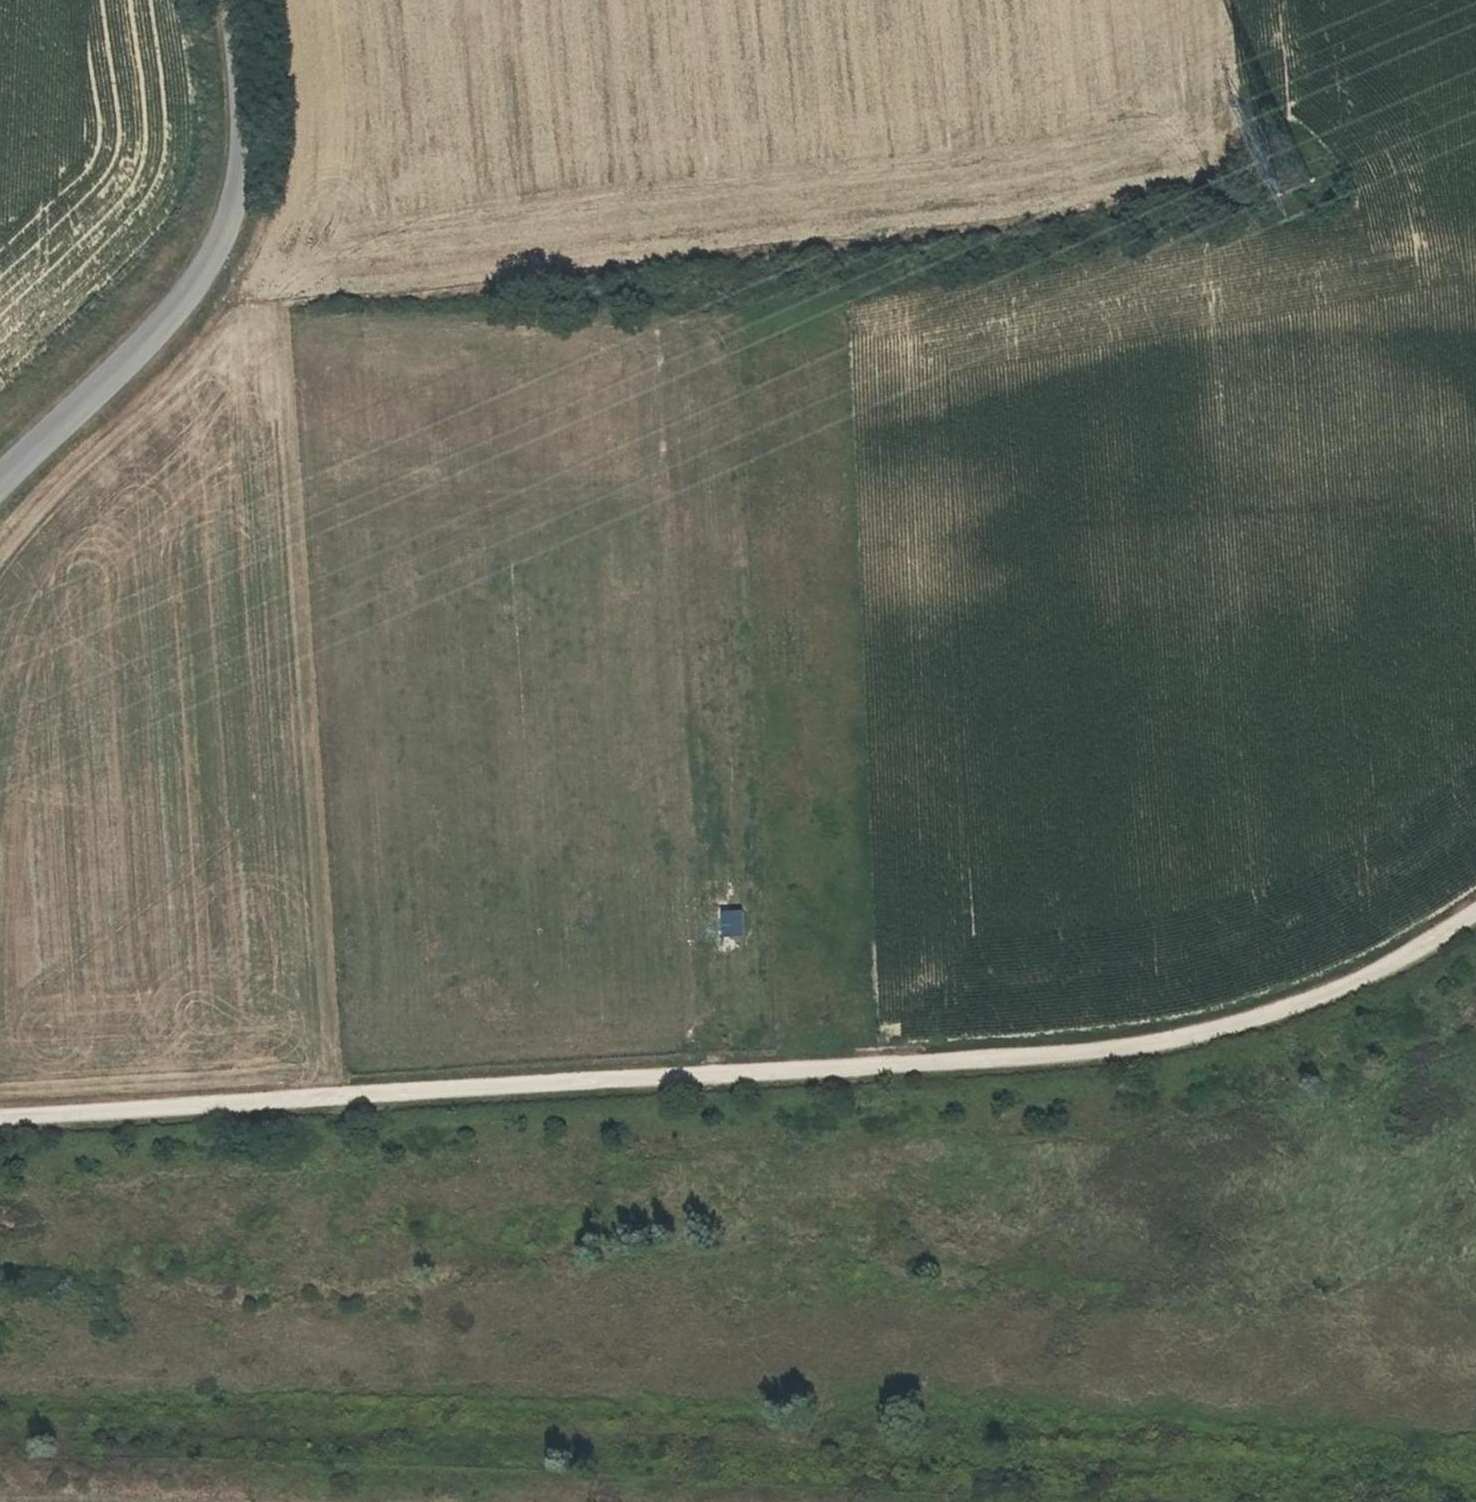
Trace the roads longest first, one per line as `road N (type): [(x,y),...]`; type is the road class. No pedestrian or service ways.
road 1 (track): [(0,1120),(1196,1039),(1382,974),(1475,917)]
road 2 (unclassified): [(0,484),(174,294),(229,221),(241,167),(229,0)]

